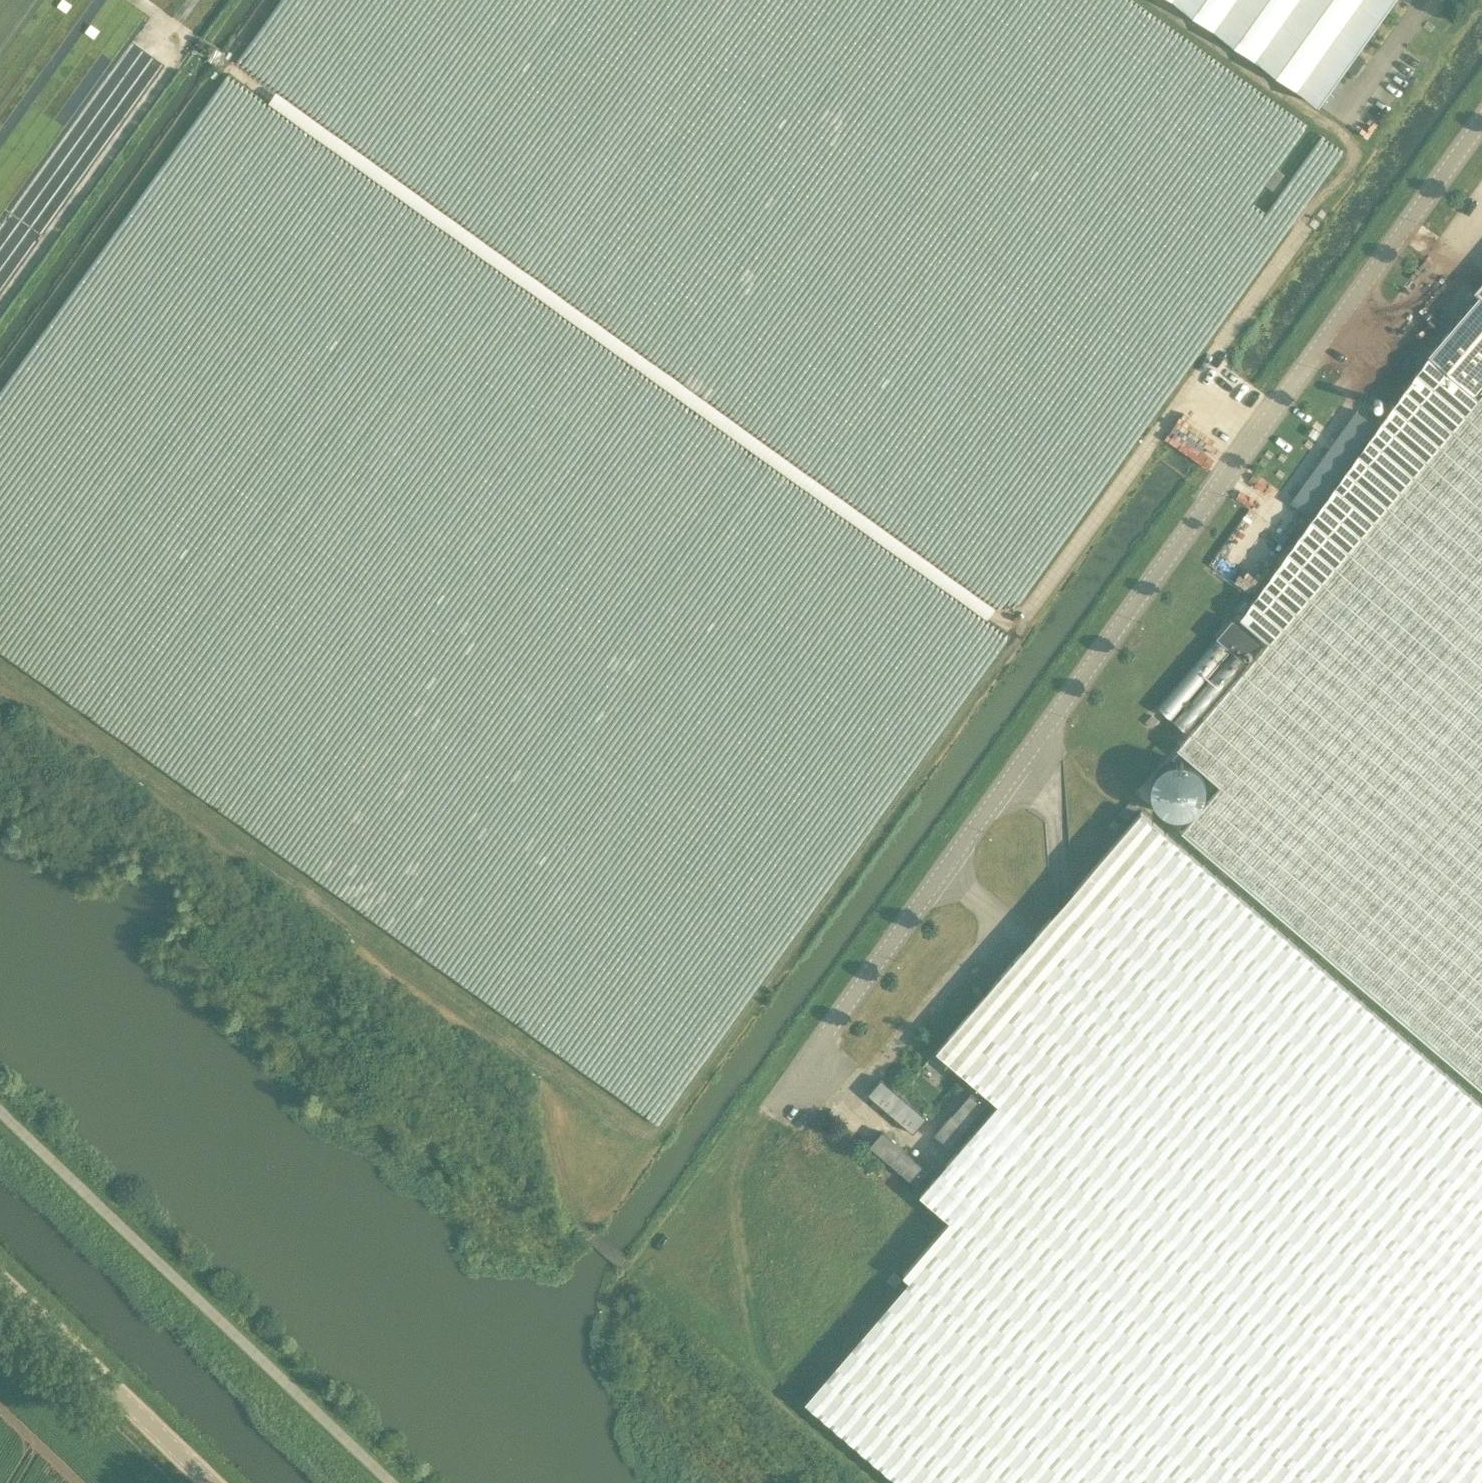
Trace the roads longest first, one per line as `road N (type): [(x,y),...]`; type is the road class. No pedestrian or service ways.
road 1 (unclassified): [(827,1037),(1481,125)]
road 2 (tertiary): [(213,1482),(0,1279)]

